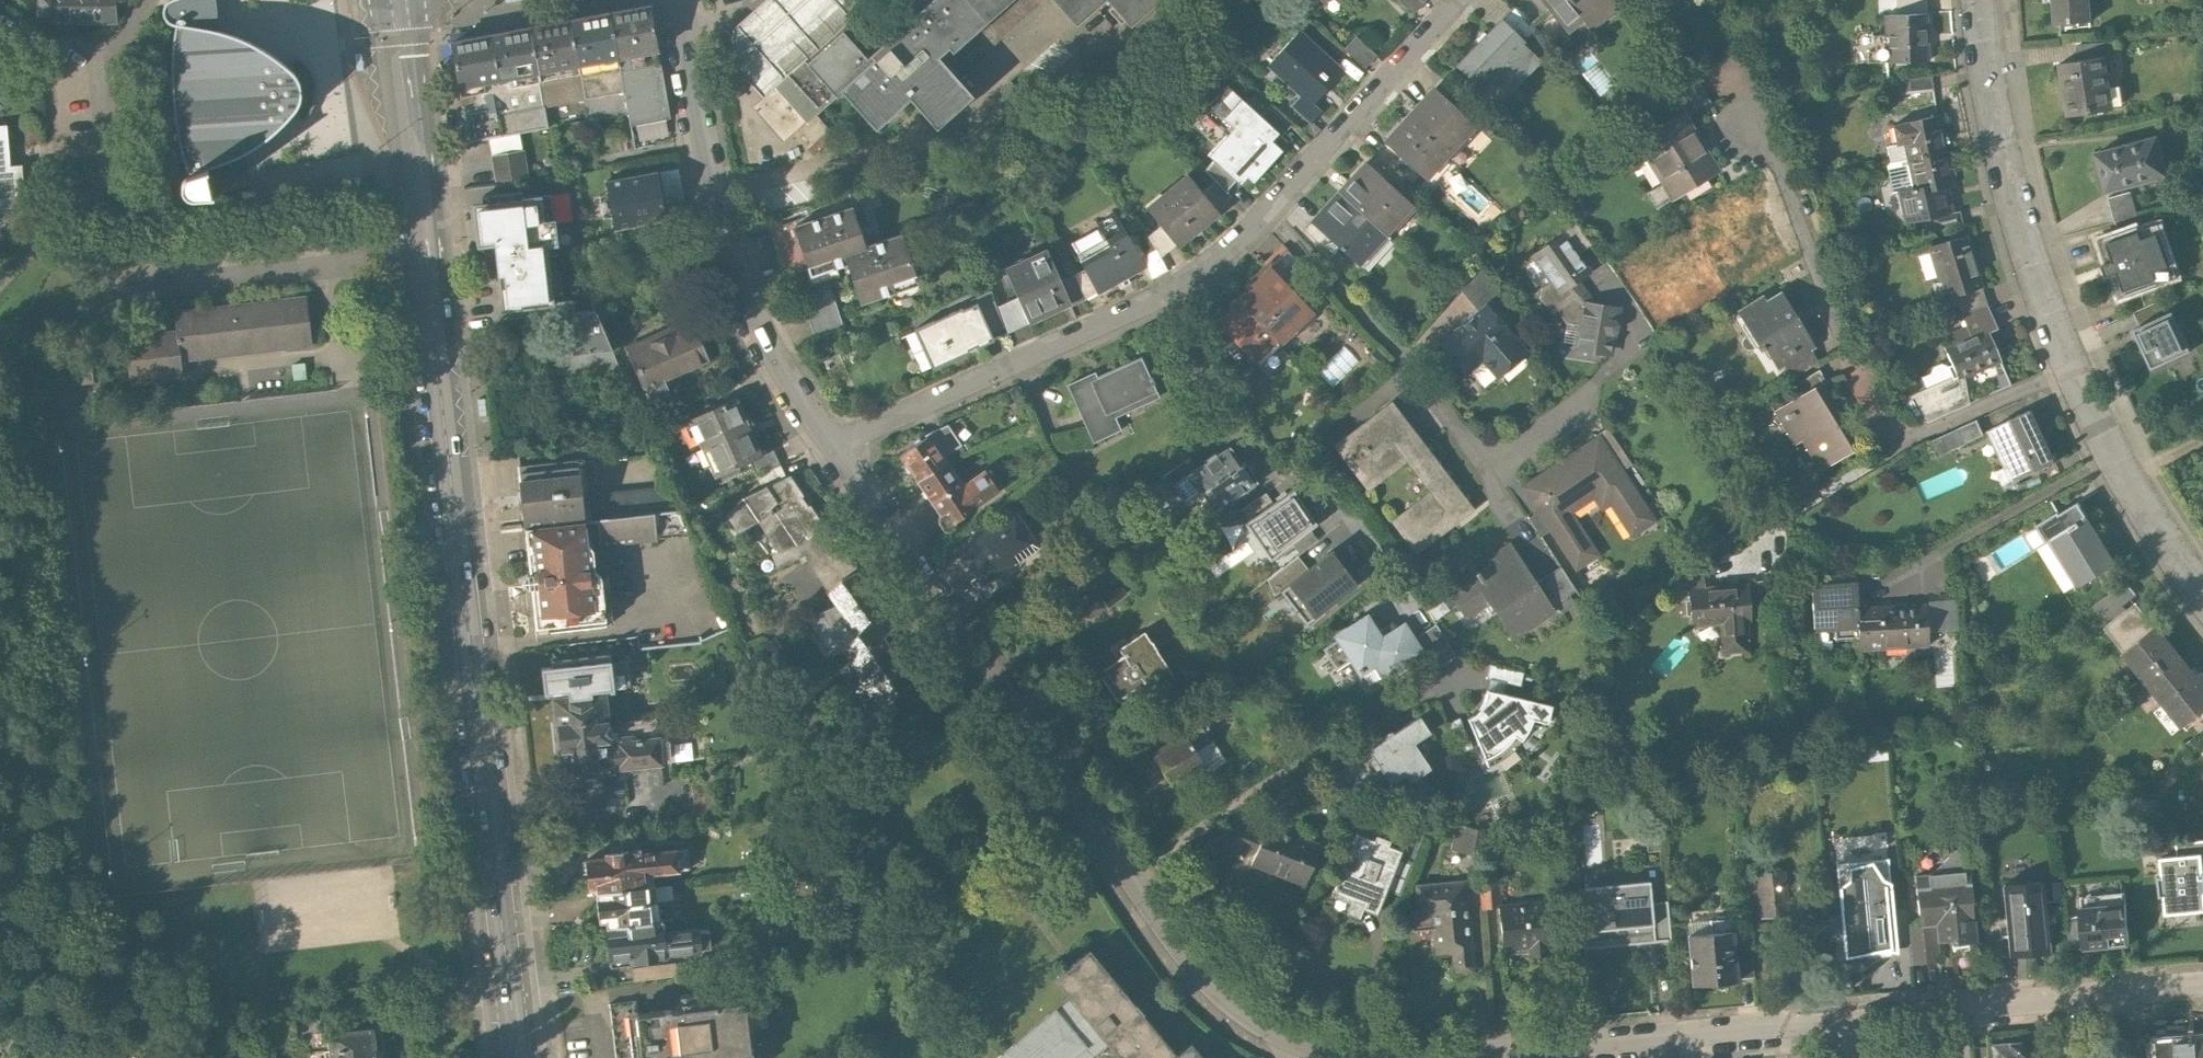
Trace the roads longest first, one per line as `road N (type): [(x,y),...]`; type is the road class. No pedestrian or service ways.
road 1 (primary): [(518,1057),(397,0)]
road 2 (residential): [(830,446),(970,624),(1095,806),(1122,871),(1179,965),(1243,1032),(1321,1057)]
road 3 (residential): [(1470,0),(1249,237),(1169,292),(830,446)]
road 4 (residential): [(1465,1057),(2202,983)]
road 5 (residential): [(1986,0),(1995,96),(2070,365),(2113,458),(2202,594)]
road 6 (residential): [(681,0),(740,276),(776,363),(830,446)]
road 7 (residential): [(97,47),(107,181),(97,199),(61,214),(0,276)]

